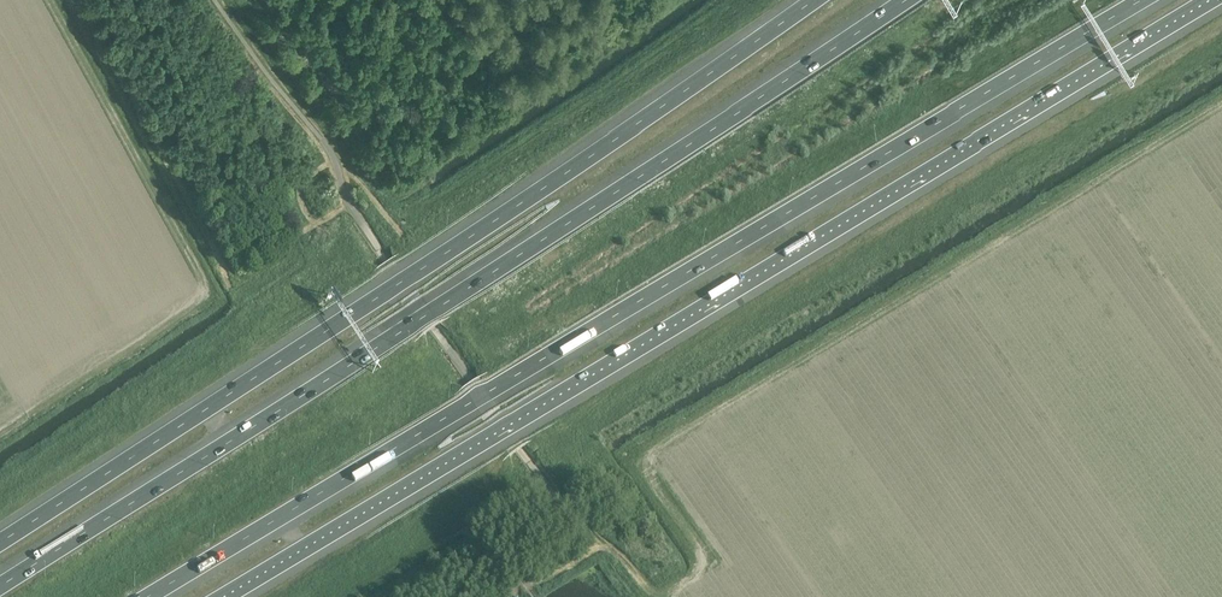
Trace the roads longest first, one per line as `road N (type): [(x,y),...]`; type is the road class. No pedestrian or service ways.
road 1 (motorway): [(148,596),(1143,0)]
road 2 (motorway): [(223,596),(1213,0)]
road 3 (motorway): [(907,0),(0,587)]
road 4 (motorway): [(815,0),(512,209),(0,542)]

